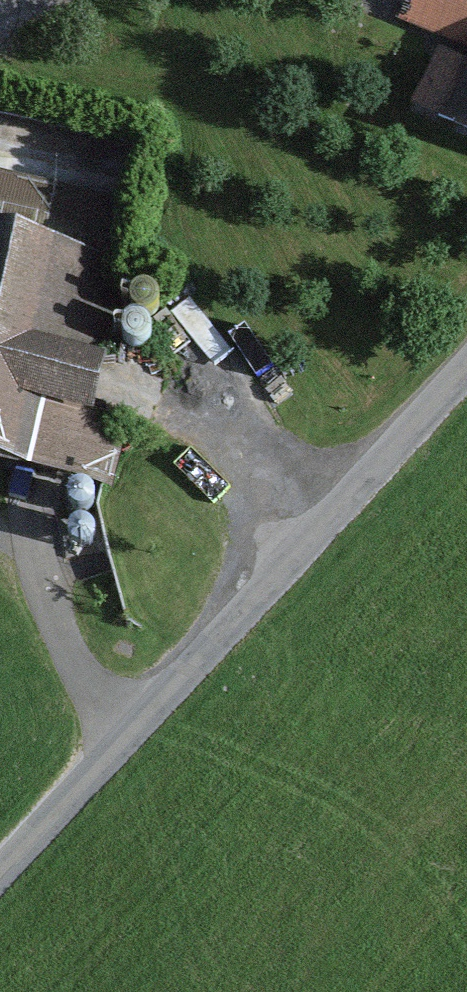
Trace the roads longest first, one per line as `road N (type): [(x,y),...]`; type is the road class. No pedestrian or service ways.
road 1 (tertiary): [(0,874),(466,365)]
road 2 (track): [(123,737),(32,566),(0,534)]

